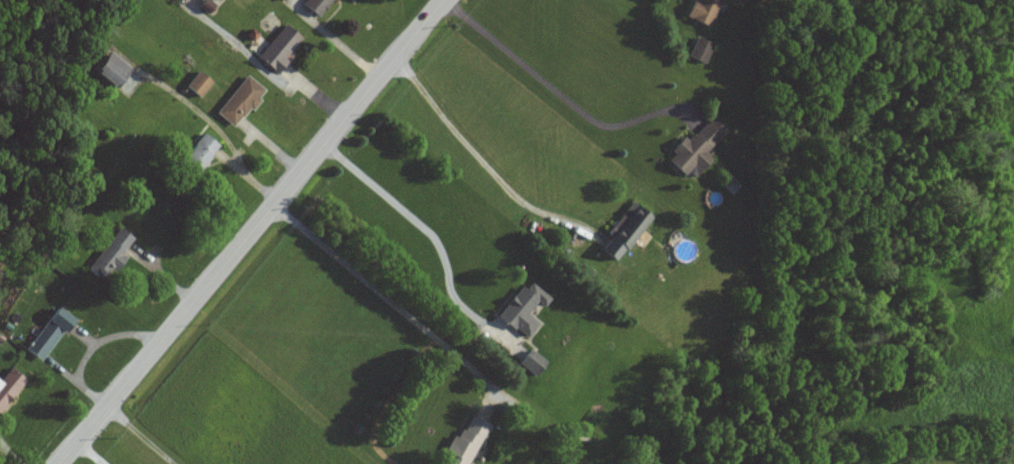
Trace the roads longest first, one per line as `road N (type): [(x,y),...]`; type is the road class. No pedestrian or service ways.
road 1 (tertiary): [(56,463),(441,0)]

